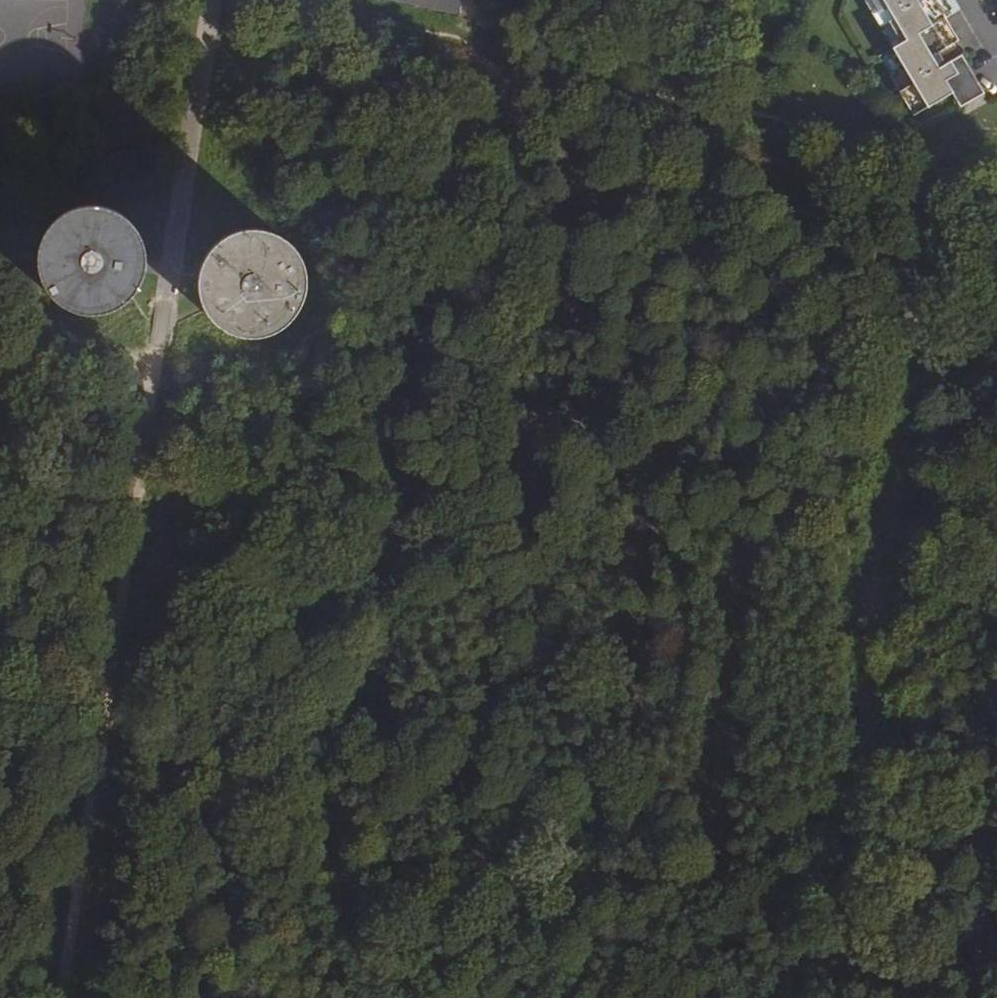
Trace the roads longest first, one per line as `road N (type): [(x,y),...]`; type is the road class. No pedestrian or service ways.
road 1 (track): [(72,997),(168,305)]

